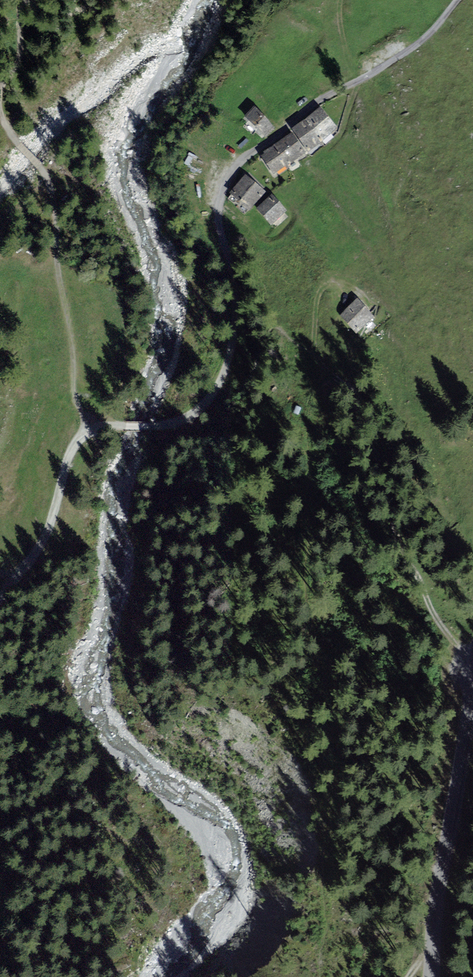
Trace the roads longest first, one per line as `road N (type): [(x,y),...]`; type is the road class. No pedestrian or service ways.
road 1 (unclassified): [(460,0),(394,62),(320,103),(228,177),(219,211),(239,295)]
road 2 (track): [(91,430),(75,397),(55,195),(0,110)]
road 3 (track): [(343,382),(391,558),(456,647),(472,640)]
road 4 (tertiary): [(472,692),(431,976)]
road 5 (track): [(239,295),(221,377),(189,422),(91,430)]
road 6 (track): [(19,577),(60,522),(70,453),(91,430)]

